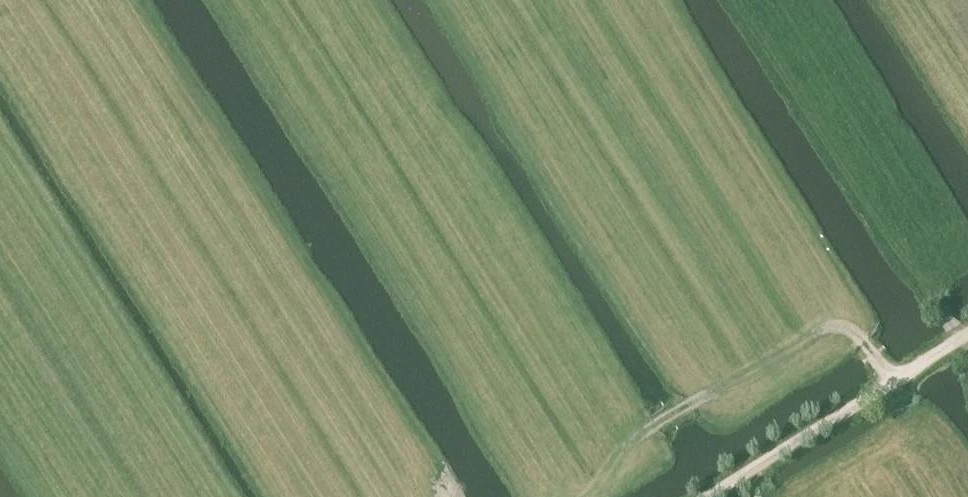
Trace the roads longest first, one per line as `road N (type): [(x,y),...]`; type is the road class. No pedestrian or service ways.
road 1 (track): [(716,496),(967,336)]

